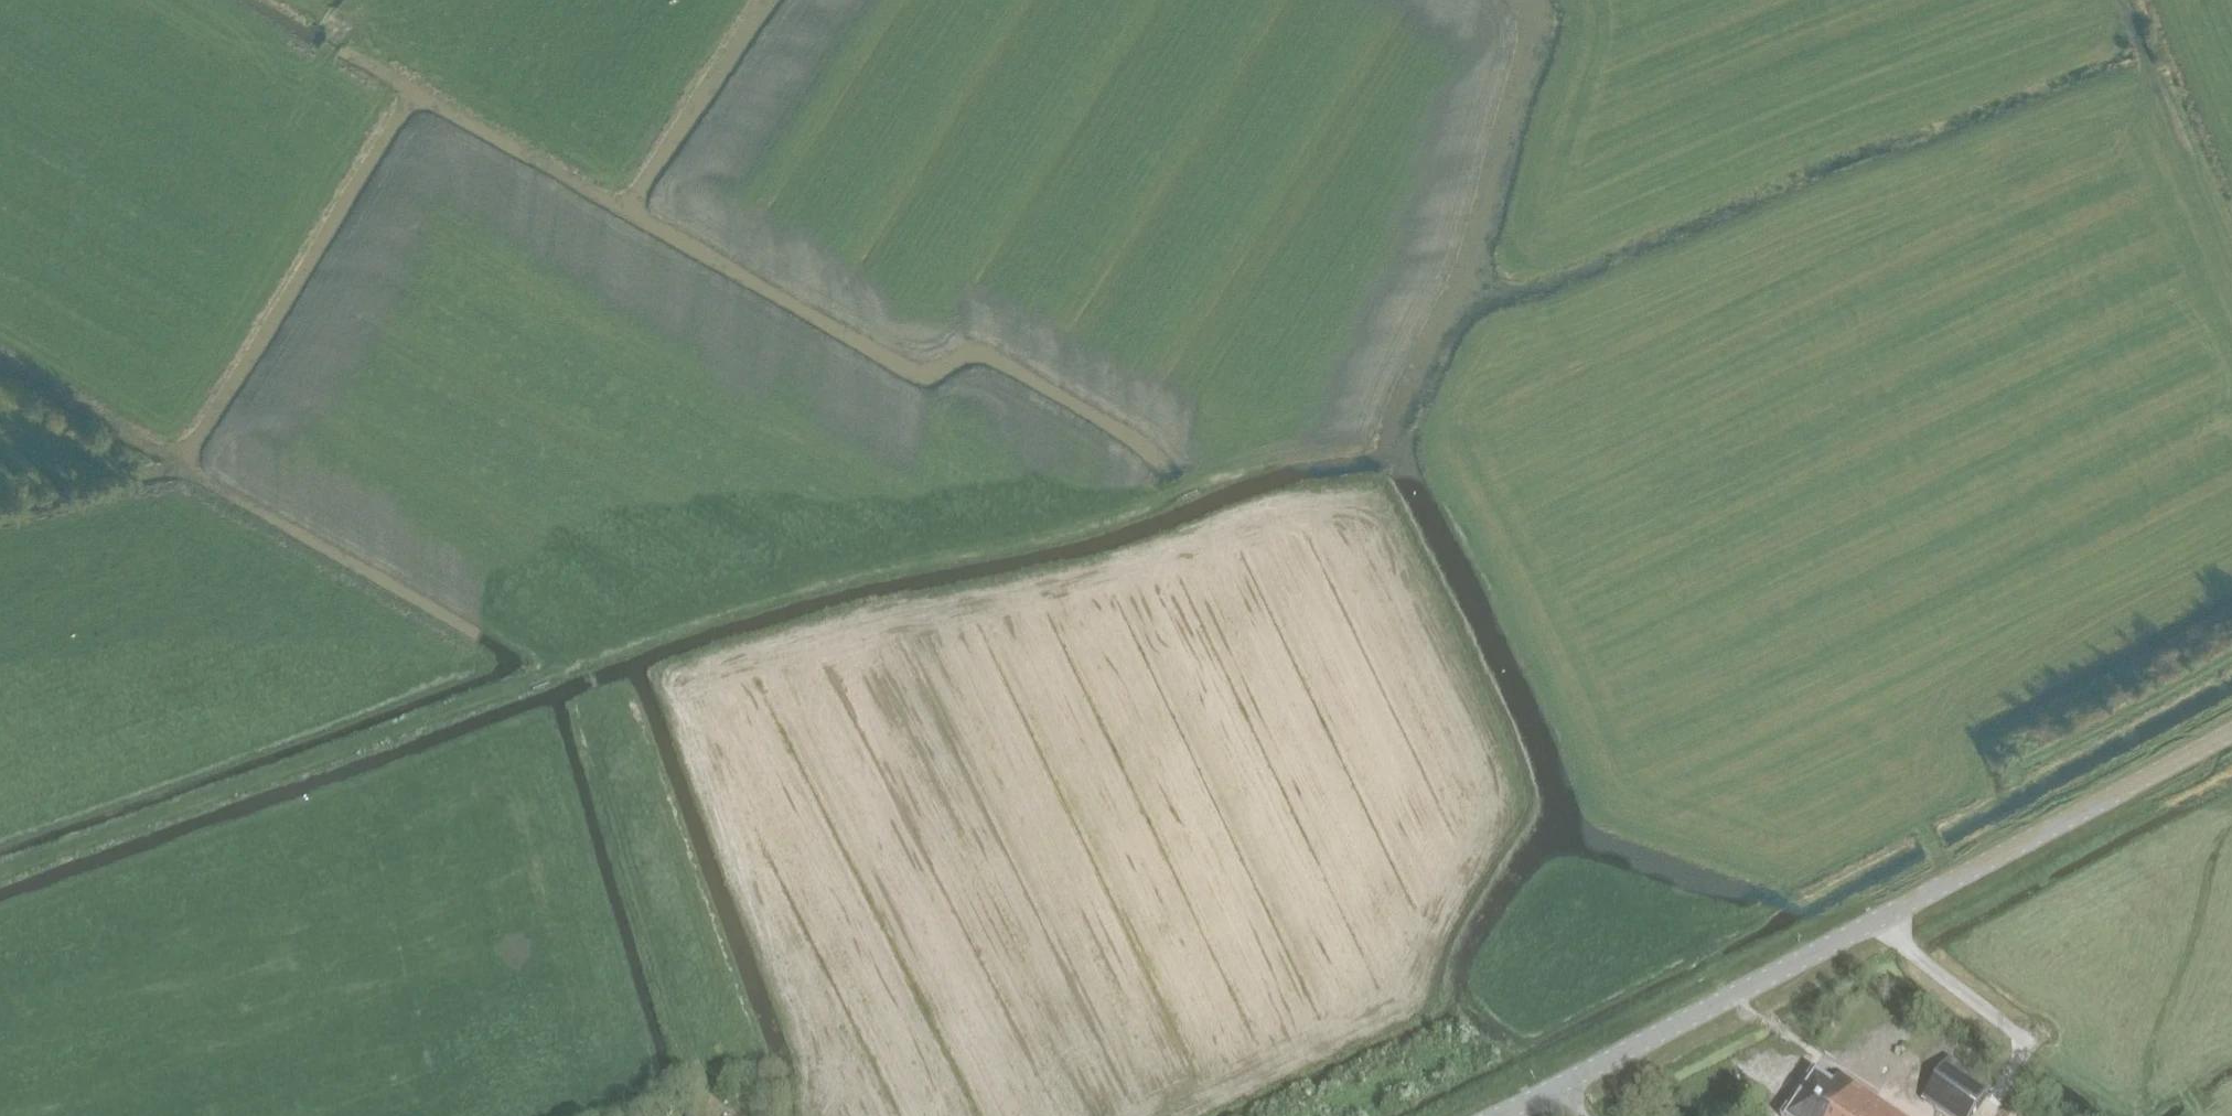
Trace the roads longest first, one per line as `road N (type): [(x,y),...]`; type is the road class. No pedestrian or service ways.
road 1 (tertiary): [(1555,1087),(2231,732)]

